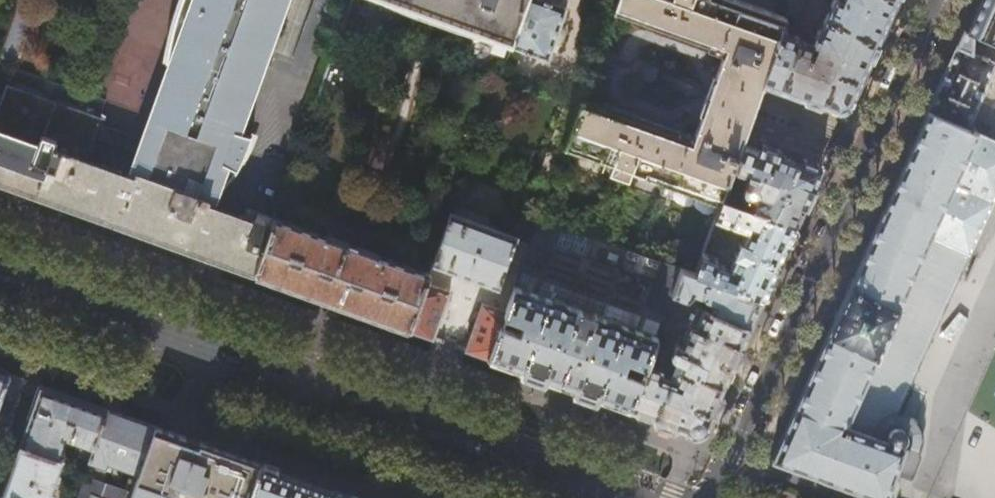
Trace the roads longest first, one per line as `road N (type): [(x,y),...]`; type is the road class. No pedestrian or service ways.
road 1 (residential): [(56,297),(612,497)]
road 2 (residential): [(942,0),(715,497)]
road 3 (residential): [(0,467),(56,297)]

